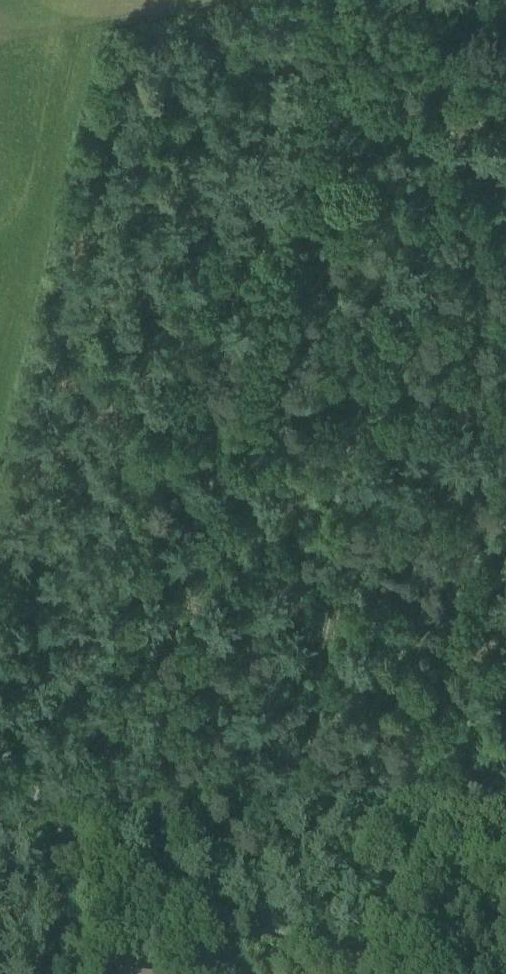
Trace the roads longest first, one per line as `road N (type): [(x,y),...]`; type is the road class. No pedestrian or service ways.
road 1 (unclassified): [(360,966),(60,856),(0,793)]
road 2 (track): [(360,966),(505,833)]

